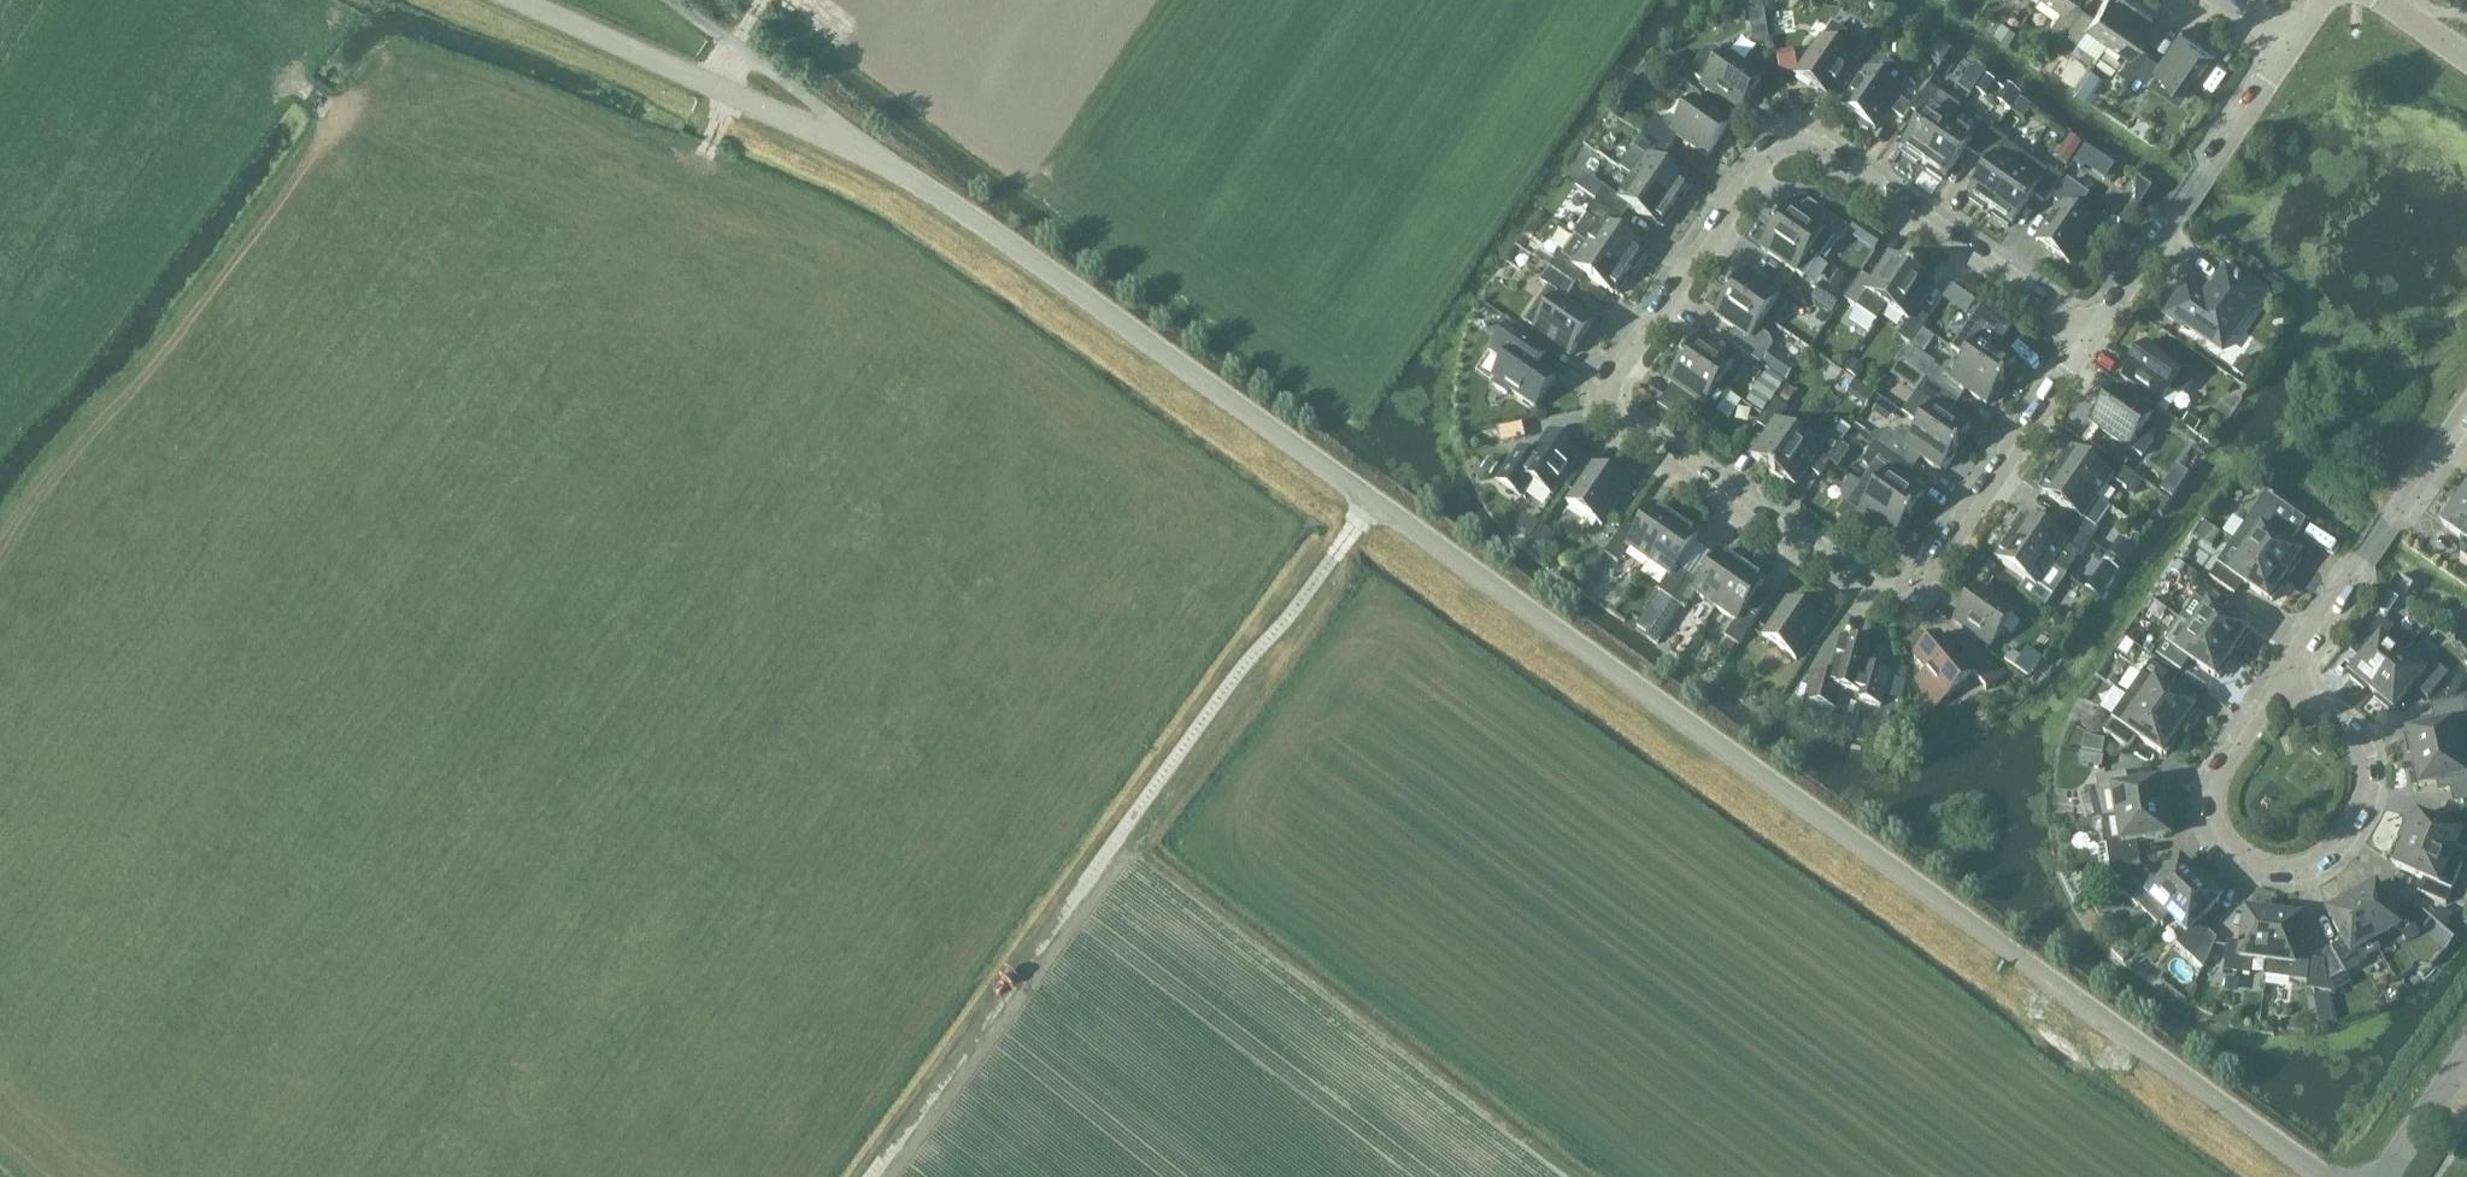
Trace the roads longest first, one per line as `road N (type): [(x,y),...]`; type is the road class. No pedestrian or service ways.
road 1 (unclassified): [(2325,1176),(920,183),(523,0)]
road 2 (residential): [(2093,338),(1806,141),(1777,145),(1609,393),(1884,595),(1908,591)]
road 3 (track): [(871,1176),(1241,669),(1375,501)]
road 4 (residential): [(2282,683),(2219,775),(2214,820),(2234,855),(2284,872),(2318,863),(2352,832),(2363,806),(2363,762),(2333,721)]
road 5 (residential): [(2289,45),(2093,338)]
road 6 (residential): [(2466,400),(2282,683)]
road 7 (residential): [(1908,591),(2093,338)]
road 8 (residential): [(2382,1176),(2466,1056)]

